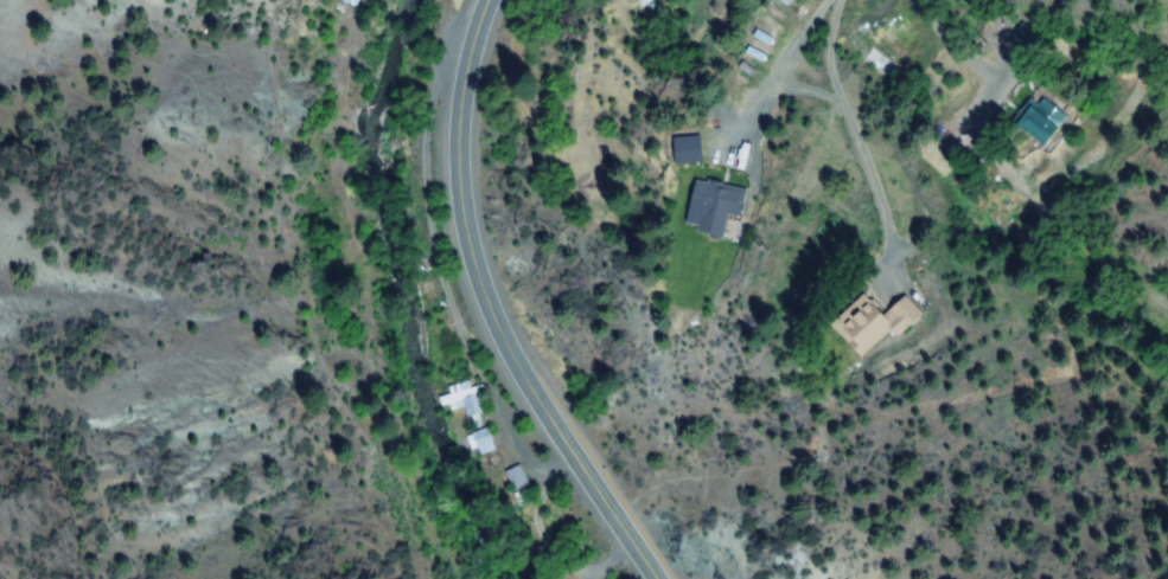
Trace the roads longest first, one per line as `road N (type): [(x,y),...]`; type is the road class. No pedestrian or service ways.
road 1 (primary): [(653,578),(534,392),(490,309),(471,249),(460,121),(489,0)]
road 2 (residential): [(696,257),(802,33),(838,0)]

